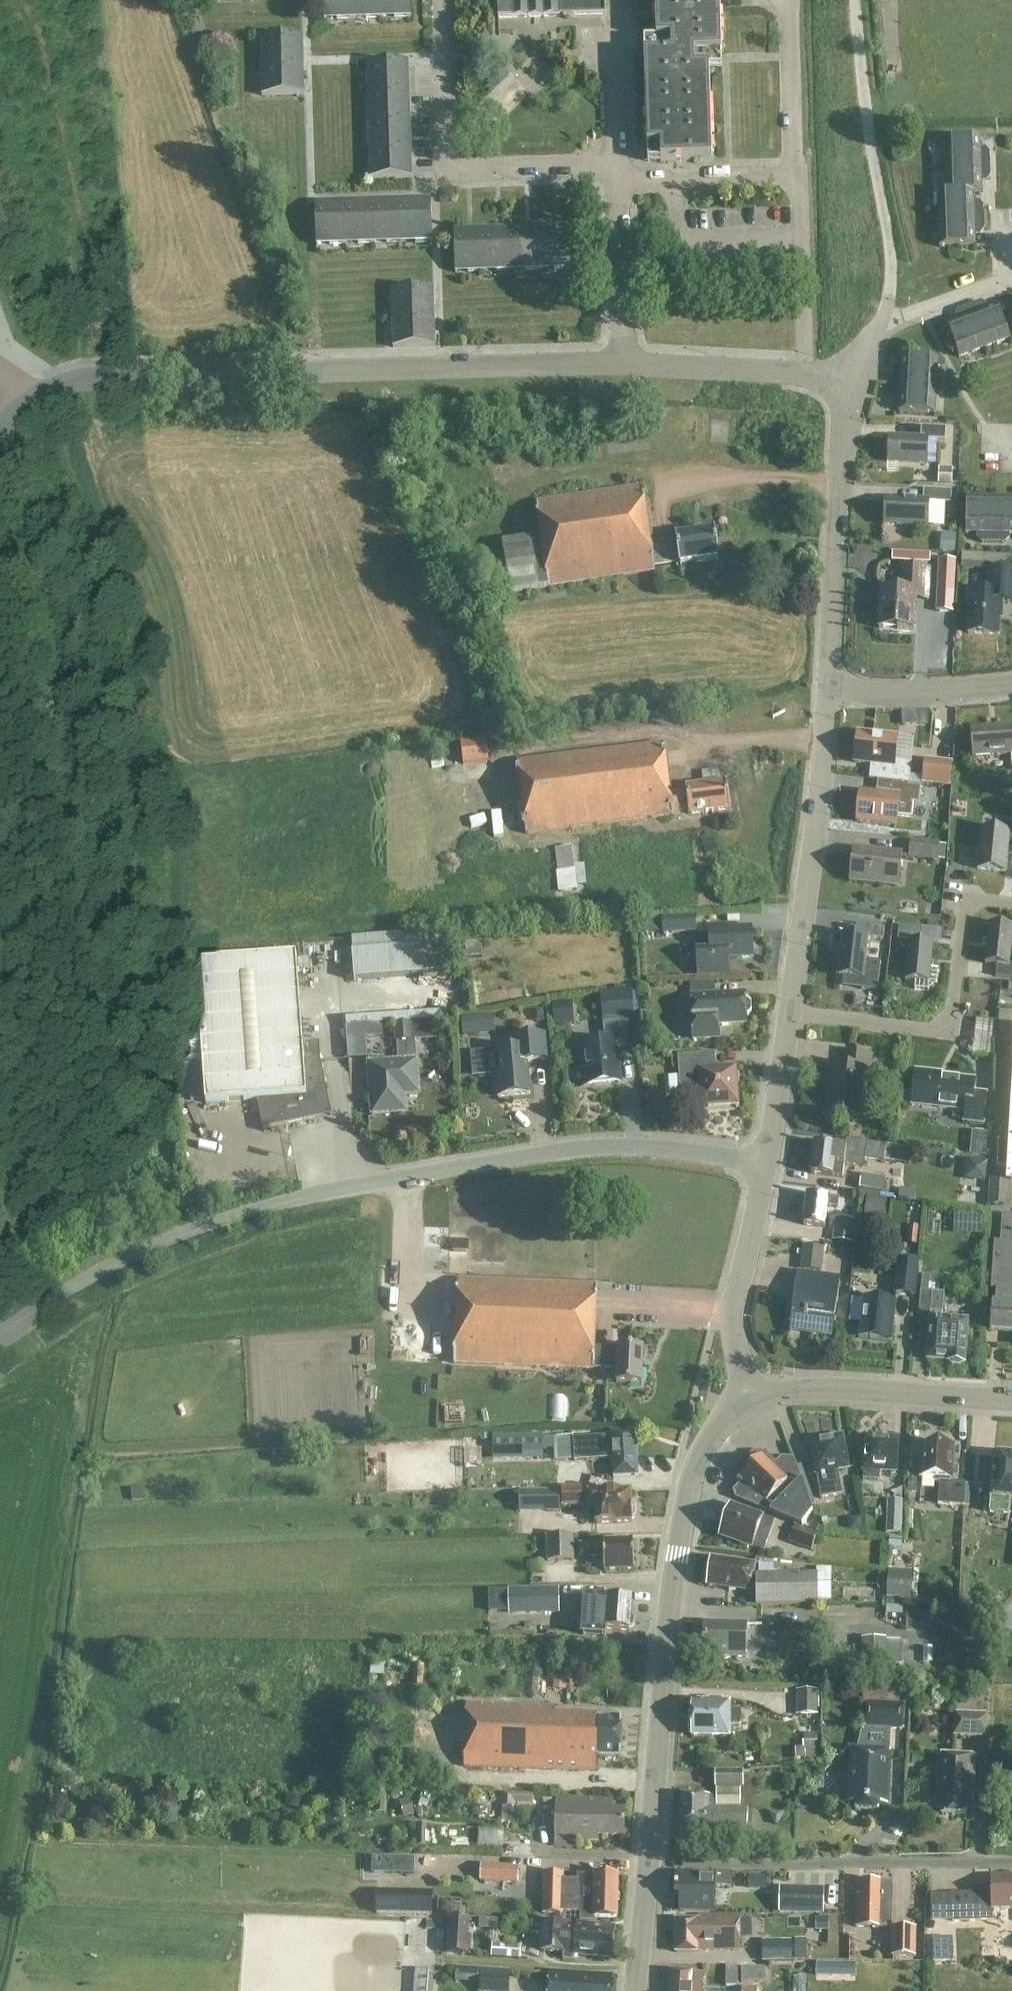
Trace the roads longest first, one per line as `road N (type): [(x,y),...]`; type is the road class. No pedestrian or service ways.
road 1 (unclassified): [(764,1161),(645,1145),(573,1148),(321,1191),(241,1211),(135,1254),(0,1333)]
road 2 (residential): [(622,362),(92,376),(63,381),(0,426)]
road 3 (secondary): [(752,1402),(717,1428),(694,1466),(680,1530),(649,1862)]
road 4 (residential): [(804,373),(791,0)]
road 5 (residential): [(1011,1862),(649,1862)]
road 6 (residential): [(787,1017),(945,1027),(961,902),(1011,898)]
road 7 (residential): [(787,1017),(822,691)]
road 8 (residential): [(442,0),(444,139),(459,161),(613,163)]
road 9 (residential): [(884,316),(890,231),(855,0)]
road 10 (residential): [(822,691),(845,425),(858,376)]
road 11 (secondary): [(1011,1401),(799,1387),(752,1402)]
road 12 (residential): [(752,1402),(730,1322),(764,1161)]
road 13 (residential): [(613,163),(622,362)]
road 14 (residential): [(1011,683),(822,691)]
road 15 (residential): [(804,373),(622,362)]
road 16 (residential): [(764,1161),(787,1017)]
road 17 (residential): [(884,316),(934,306),(1011,270)]
road 18 (secondary): [(649,1862),(635,1990)]

